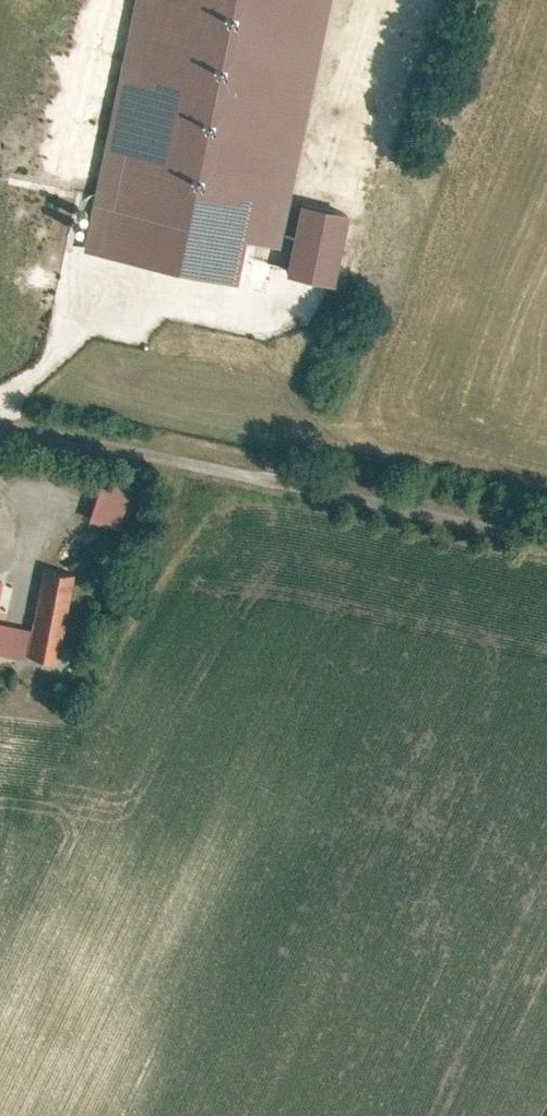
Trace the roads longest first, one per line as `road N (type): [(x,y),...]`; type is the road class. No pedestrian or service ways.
road 1 (unclassified): [(0,417),(546,531)]

